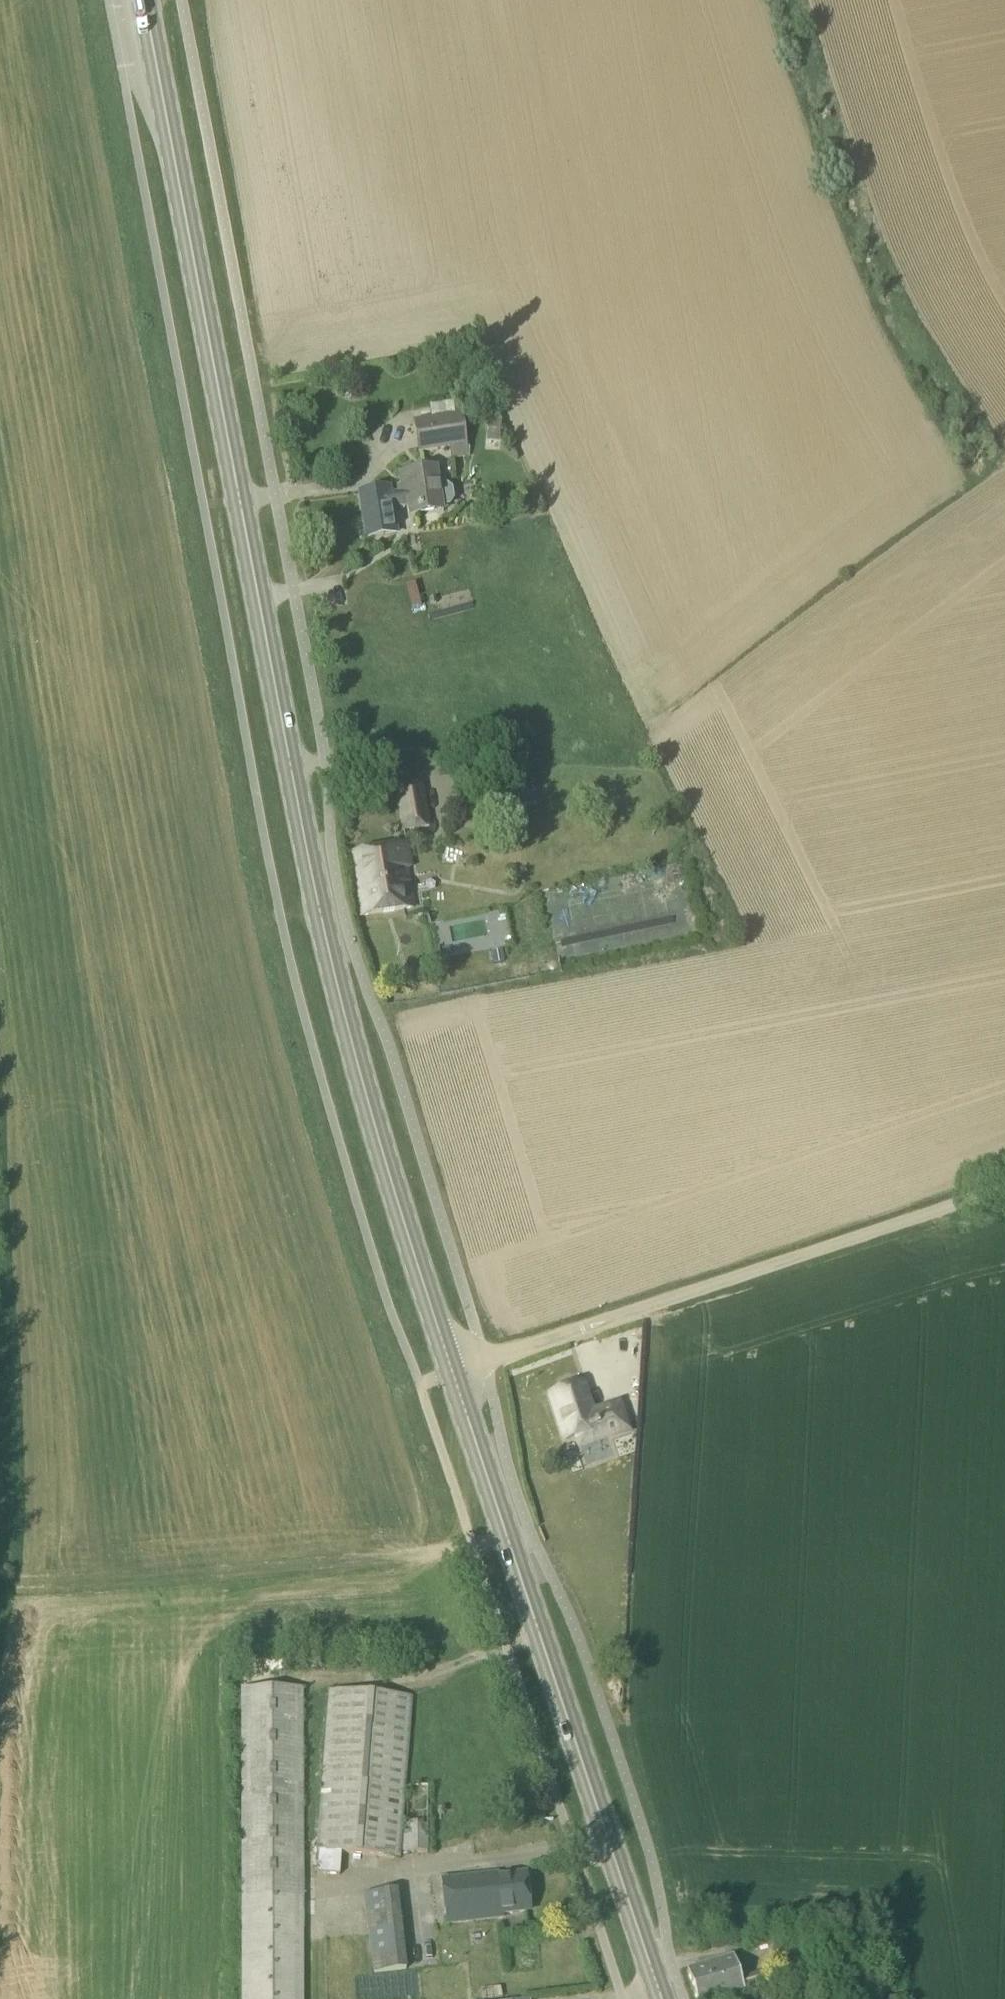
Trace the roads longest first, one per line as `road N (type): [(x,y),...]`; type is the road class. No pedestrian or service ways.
road 1 (primary): [(457,1381),(385,1147),(324,906),(149,0)]
road 2 (primary): [(666,1998),(457,1381)]
road 3 (unclassified): [(457,1381),(1004,1192)]

